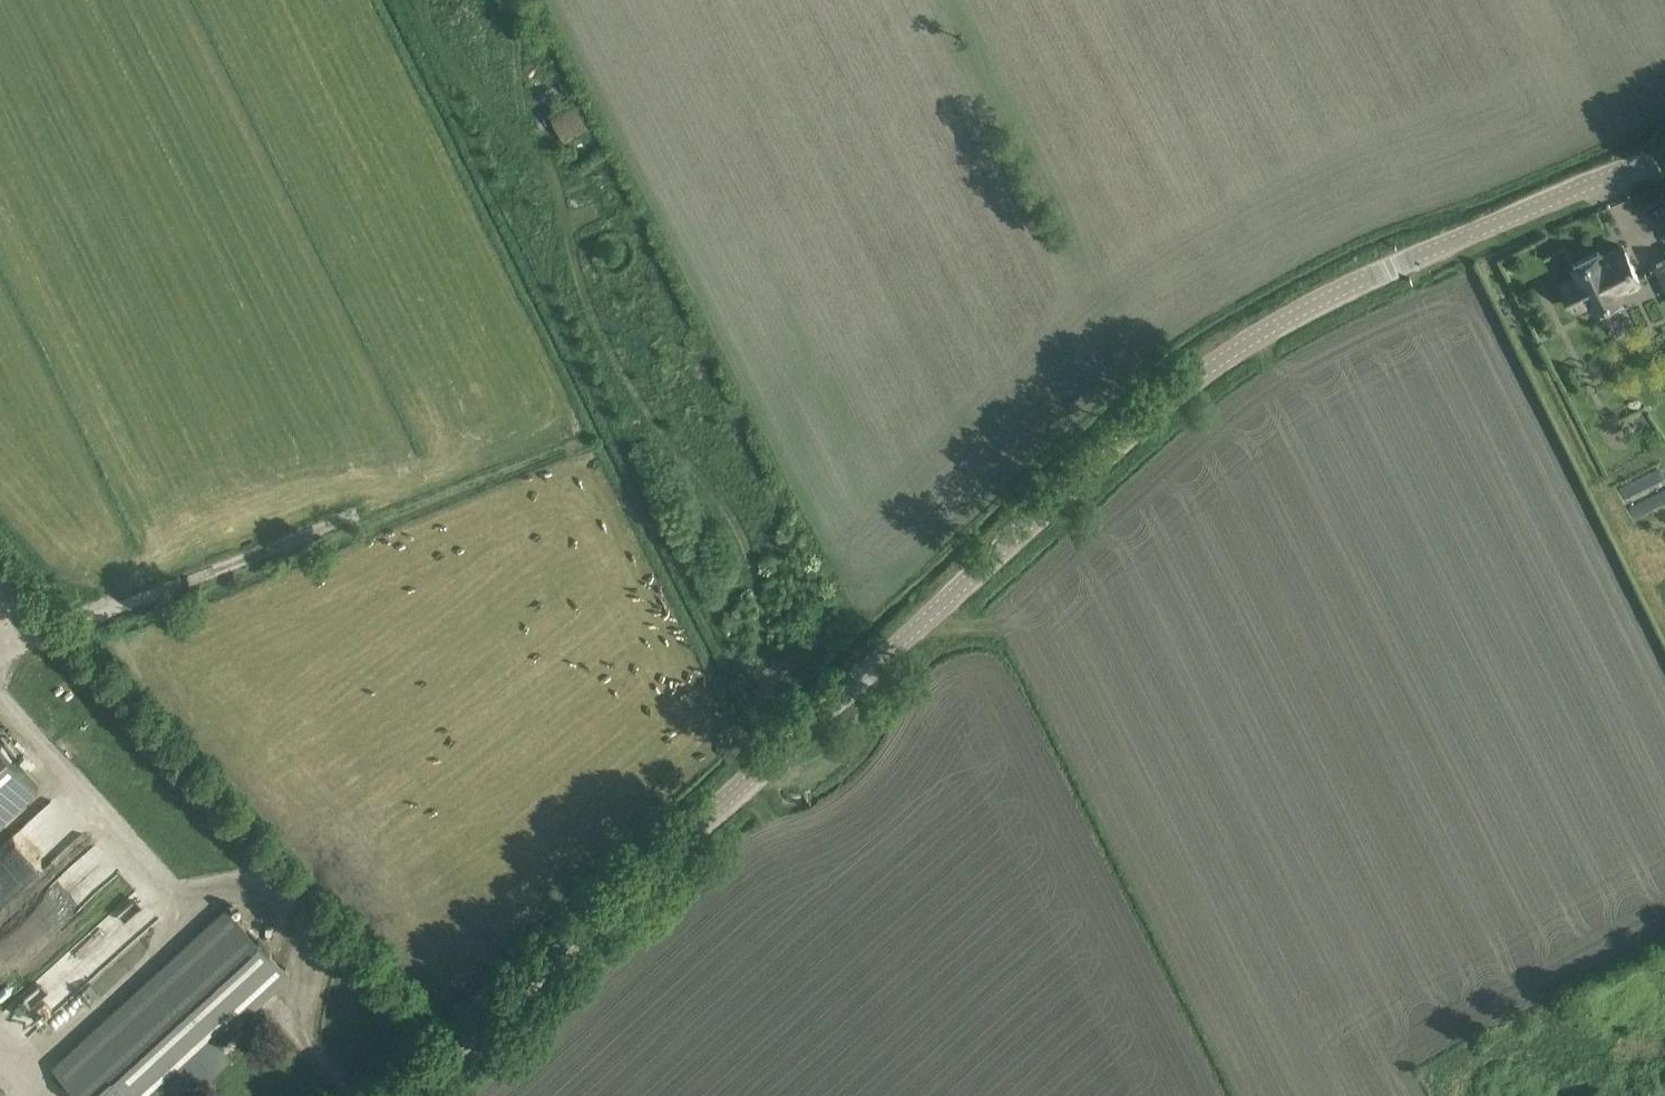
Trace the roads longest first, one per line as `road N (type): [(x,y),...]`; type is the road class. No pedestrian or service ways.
road 1 (unclassified): [(403,1095),(1207,371),(1340,291),(1624,175),(1664,173)]

